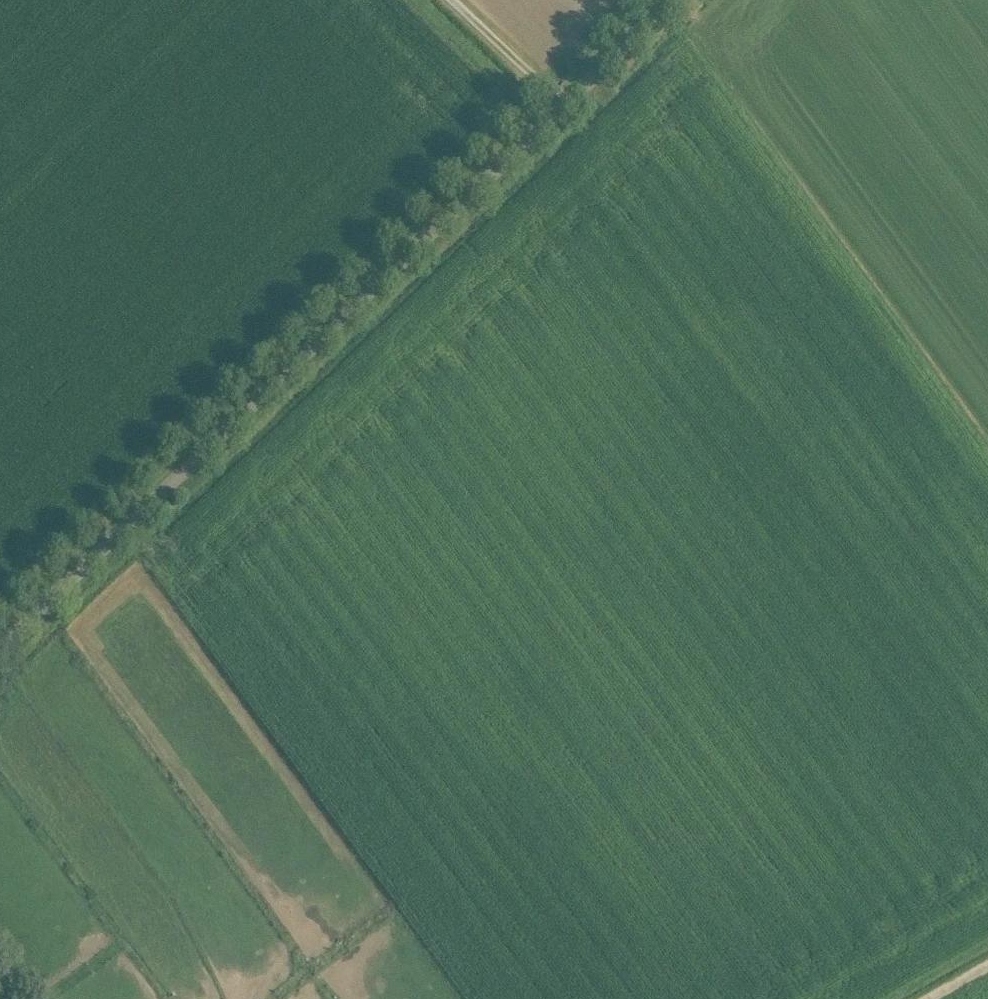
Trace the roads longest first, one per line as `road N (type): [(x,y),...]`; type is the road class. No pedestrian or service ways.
road 1 (unclassified): [(0,663),(691,0)]

